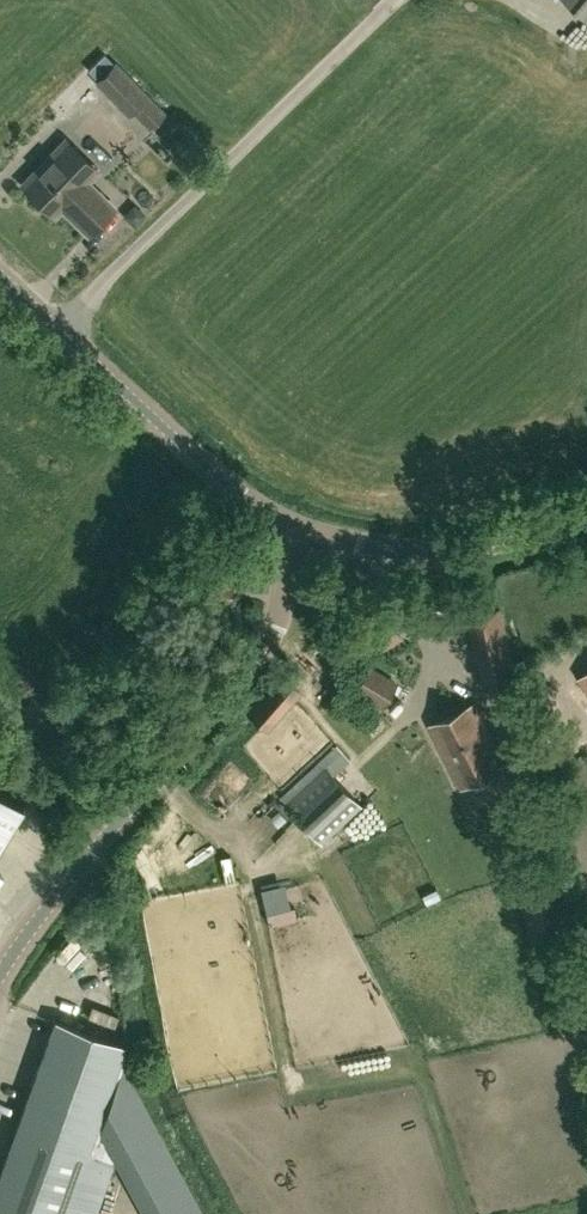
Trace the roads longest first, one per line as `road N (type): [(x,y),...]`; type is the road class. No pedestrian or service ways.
road 1 (tertiary): [(0,969),(280,630),(307,541)]
road 2 (tertiary): [(307,541),(258,511),(0,277)]
road 3 (tertiary): [(586,518),(402,557),(307,541)]

